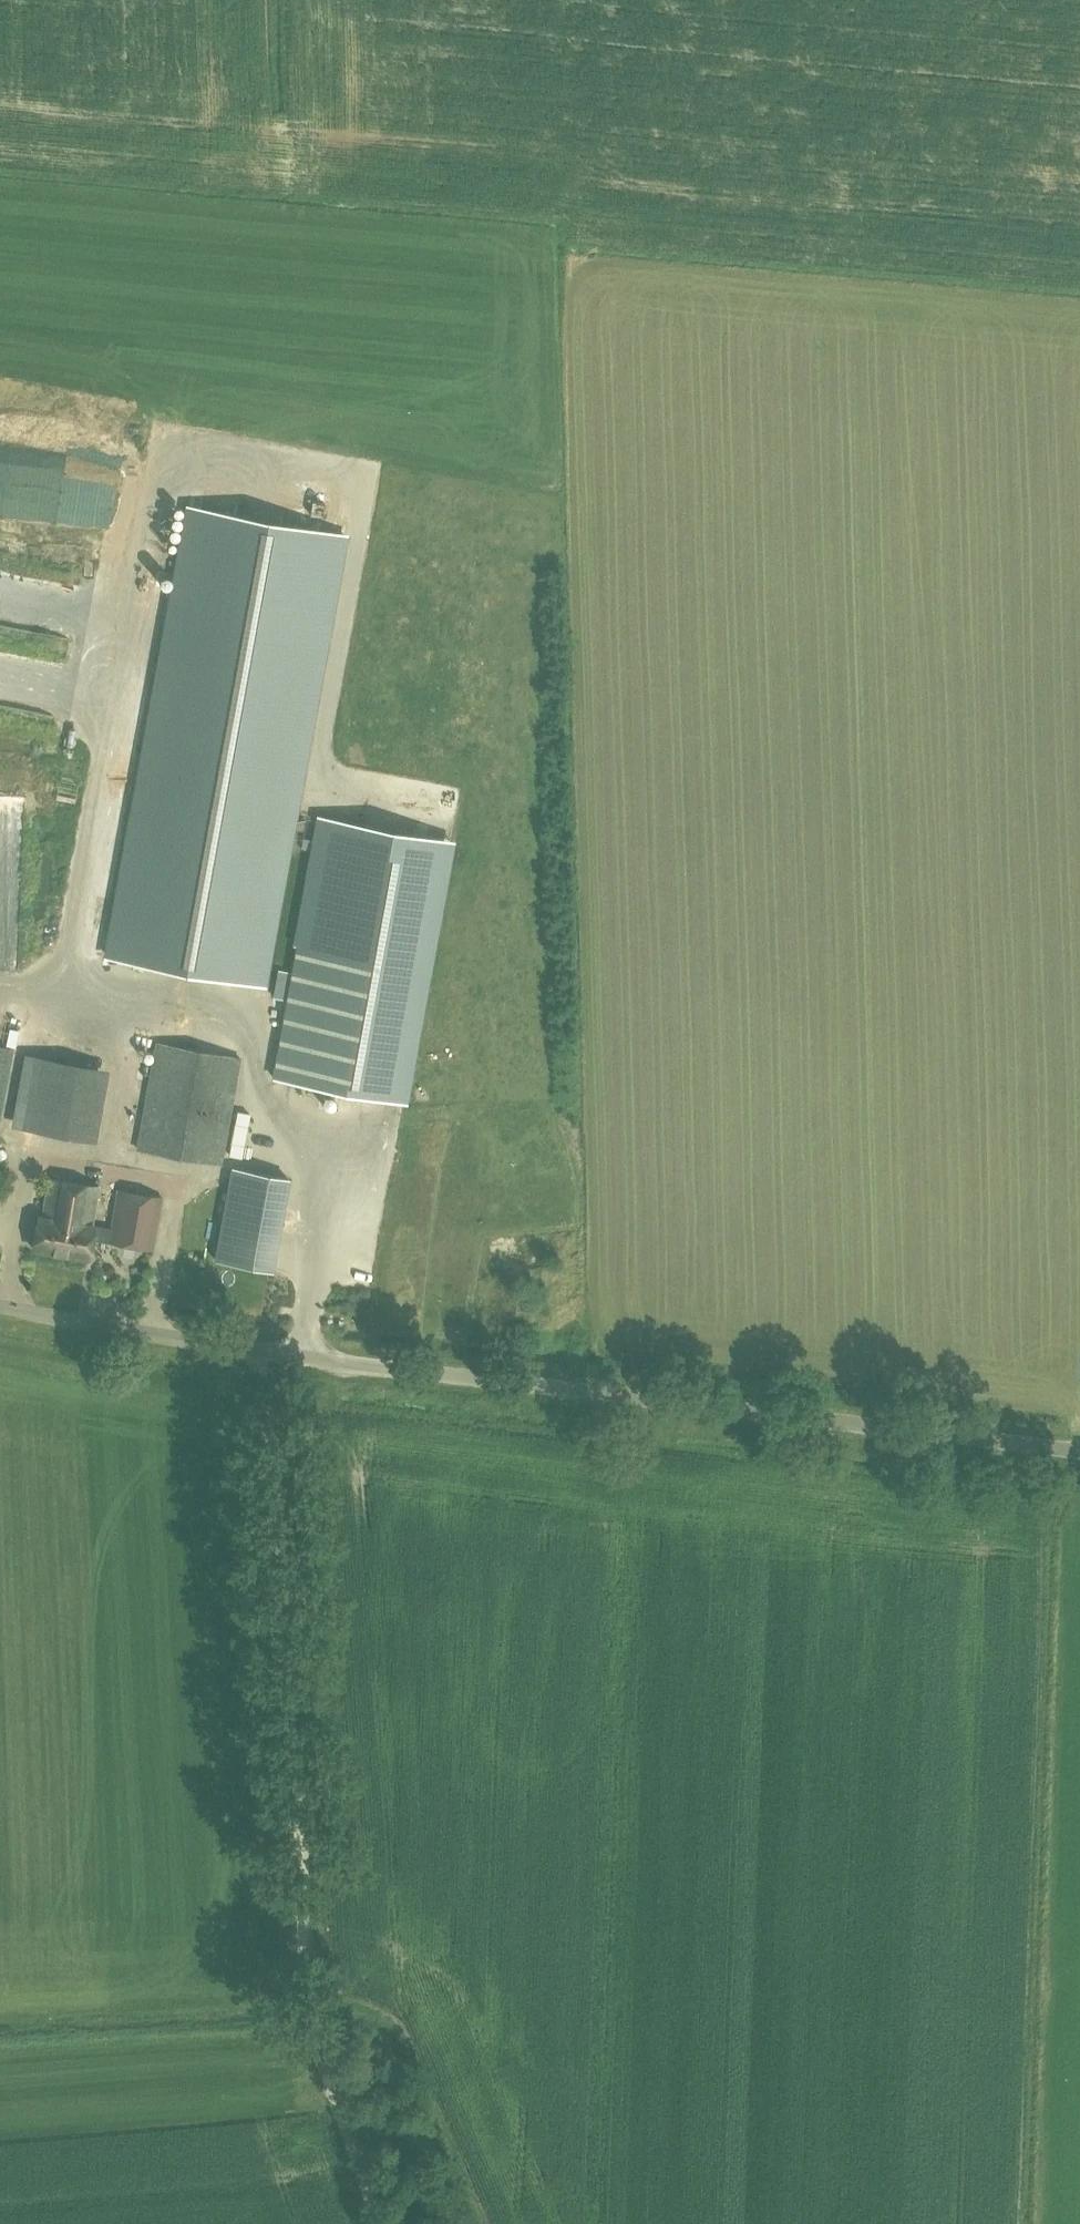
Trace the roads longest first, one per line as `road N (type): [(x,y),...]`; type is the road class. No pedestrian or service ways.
road 1 (unclassified): [(0,1308),(268,1354),(1079,1450)]

